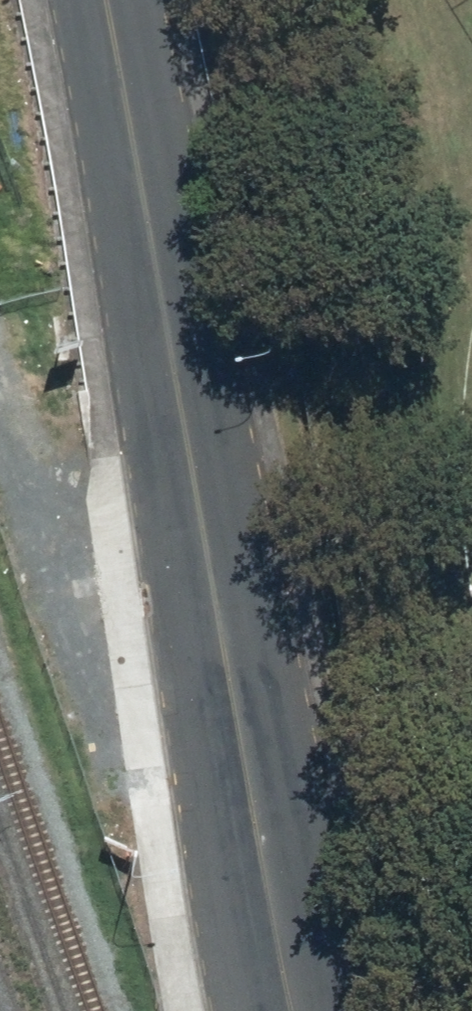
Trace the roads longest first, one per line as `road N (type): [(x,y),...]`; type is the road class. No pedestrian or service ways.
road 1 (secondary): [(294,1010),(106,0)]
road 2 (track): [(205,540),(118,526),(58,504),(17,457),(0,406)]

